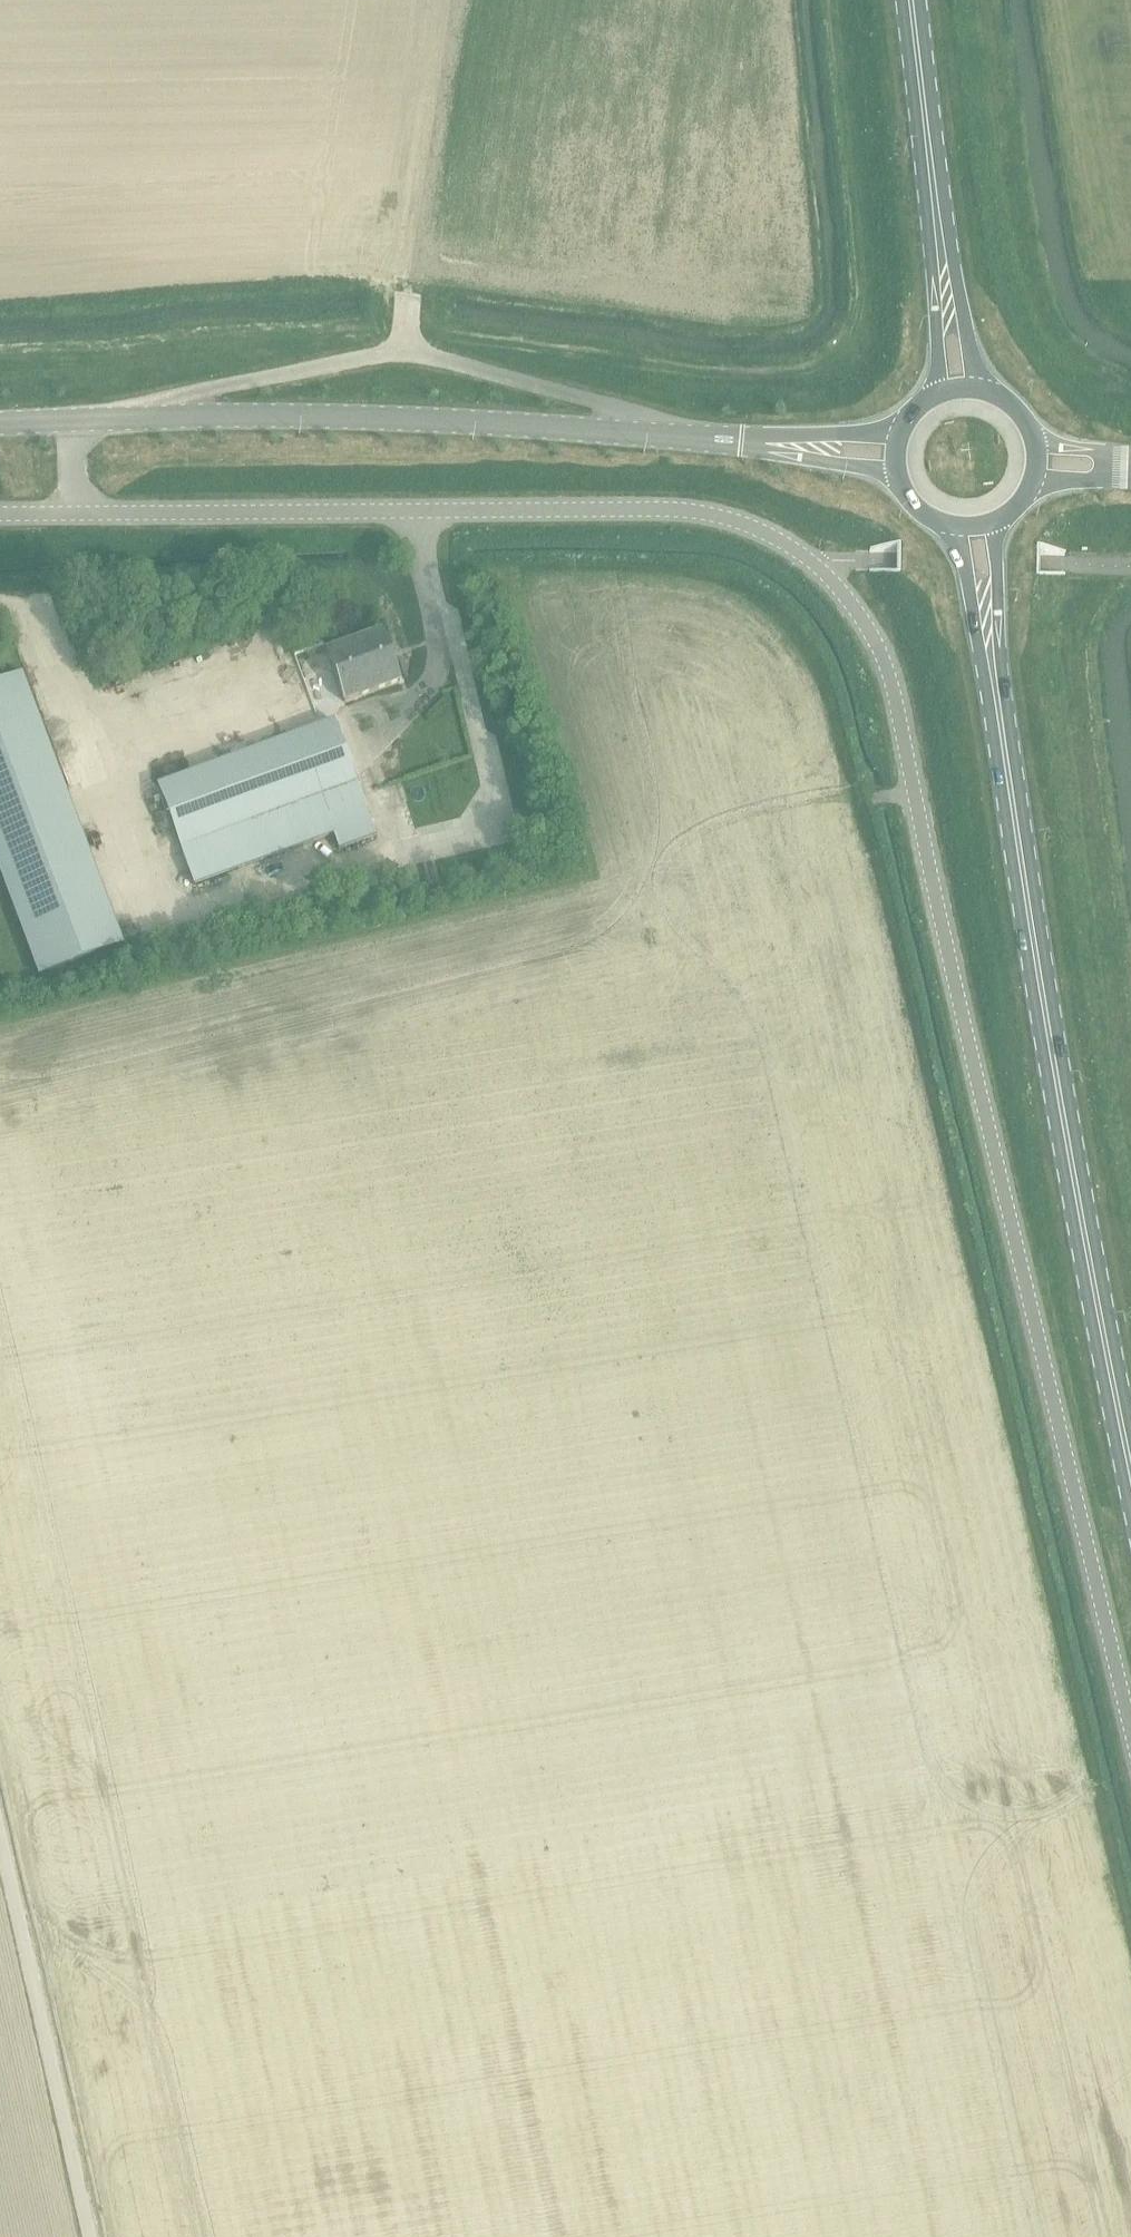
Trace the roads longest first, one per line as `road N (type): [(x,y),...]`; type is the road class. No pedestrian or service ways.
road 1 (unclassified): [(1130,1733),(889,677),(863,622),(816,566)]
road 2 (unclassified): [(0,513),(656,508),(762,530),(816,566)]
road 3 (primary): [(1130,1471),(1050,1049),(994,672)]
road 4 (tertiary): [(741,442),(377,418),(0,421)]
road 5 (track): [(90,2236),(0,1837)]
road 6 (primary): [(941,252),(911,0)]
road 7 (tertiary): [(741,442),(897,475)]
road 8 (tertiary): [(898,438),(741,442)]
road 9 (primary): [(994,672),(996,522)]
road 10 (primary): [(952,528),(994,672)]
road 11 (primary): [(984,391),(941,252)]
road 12 (primary): [(941,252),(942,393)]

